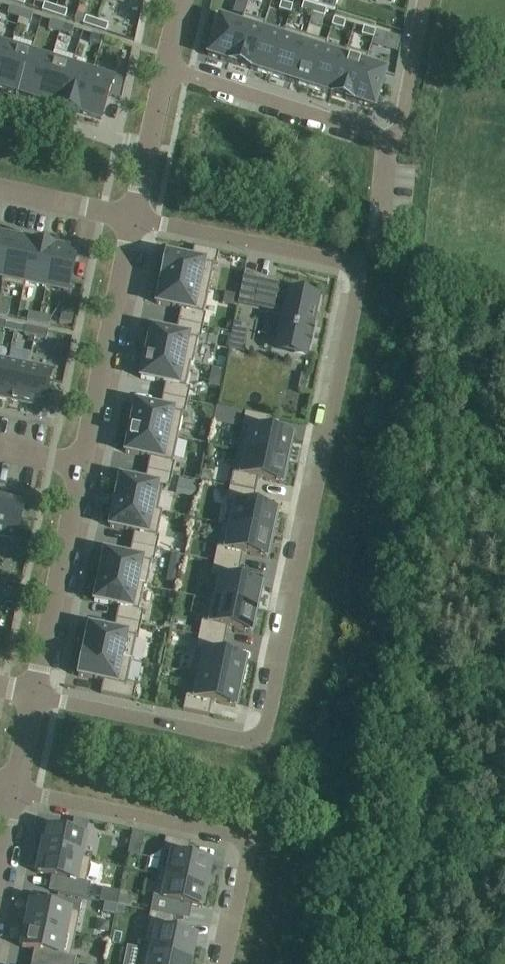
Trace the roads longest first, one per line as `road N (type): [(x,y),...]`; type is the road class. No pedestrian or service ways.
road 1 (residential): [(32,697),(248,751),(320,462),(354,274),(134,220)]
road 2 (residential): [(168,71),(385,134),(398,131),(423,0)]
road 3 (residential): [(218,963),(230,846),(209,829),(14,791)]
road 4 (residential): [(82,465),(134,220)]
road 5 (residential): [(32,697),(82,465)]
road 6 (residential): [(134,220),(168,71)]
road 7 (residential): [(0,191),(134,220)]

